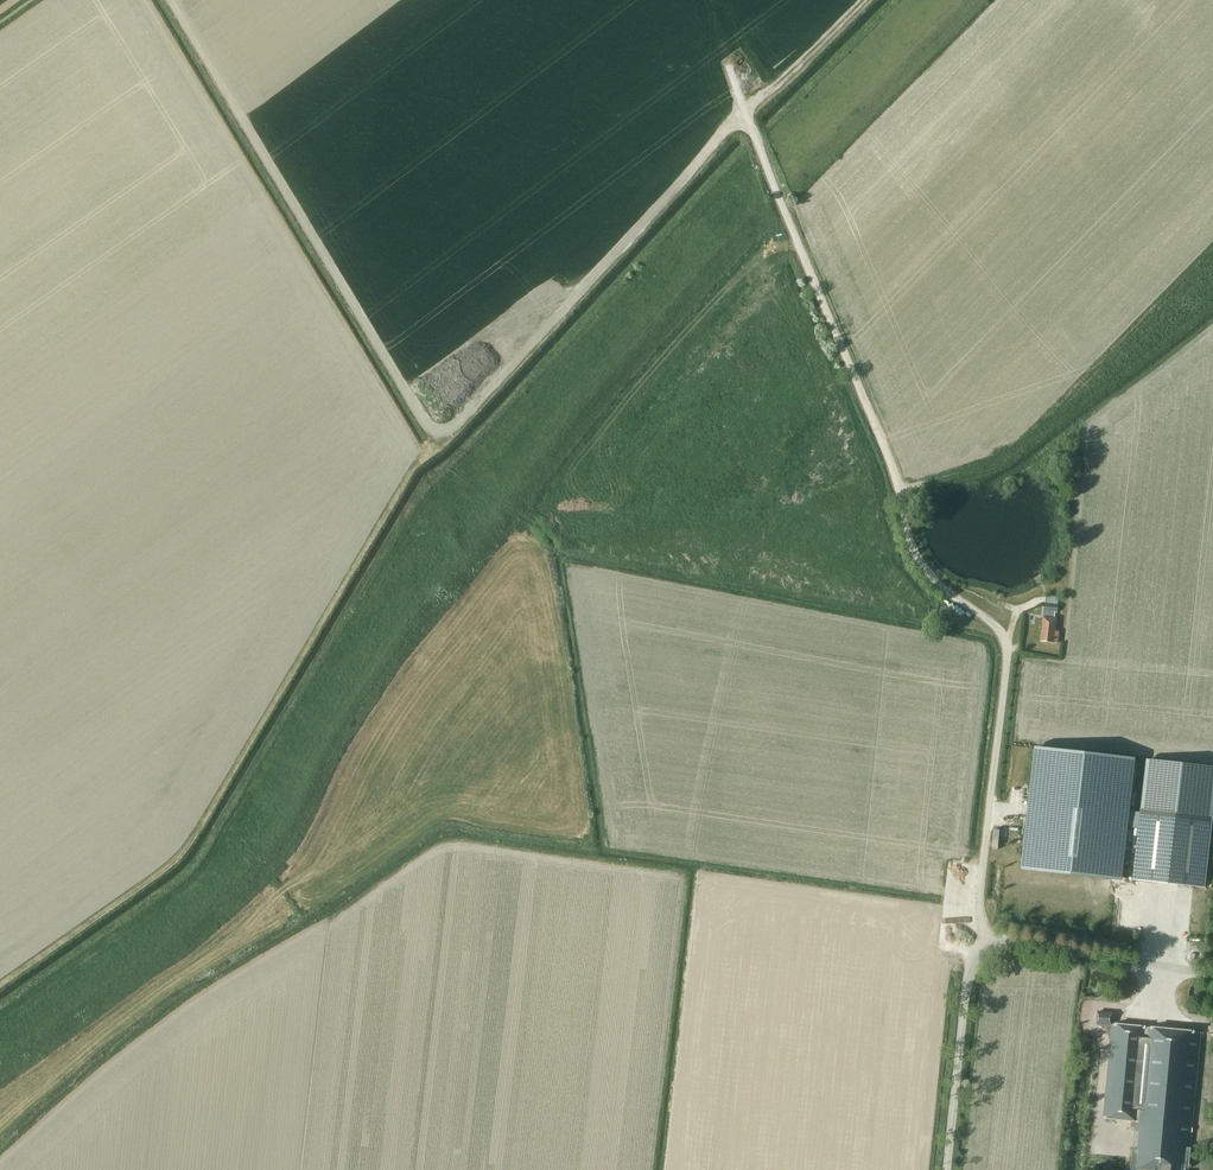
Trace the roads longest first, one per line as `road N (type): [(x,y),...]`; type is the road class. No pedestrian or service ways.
road 1 (track): [(1008,646),(915,555),(895,478),(702,0)]
road 2 (unclassified): [(947,1169),(968,975),(988,948)]
road 3 (unclassified): [(1212,974),(1030,942),(988,948)]

